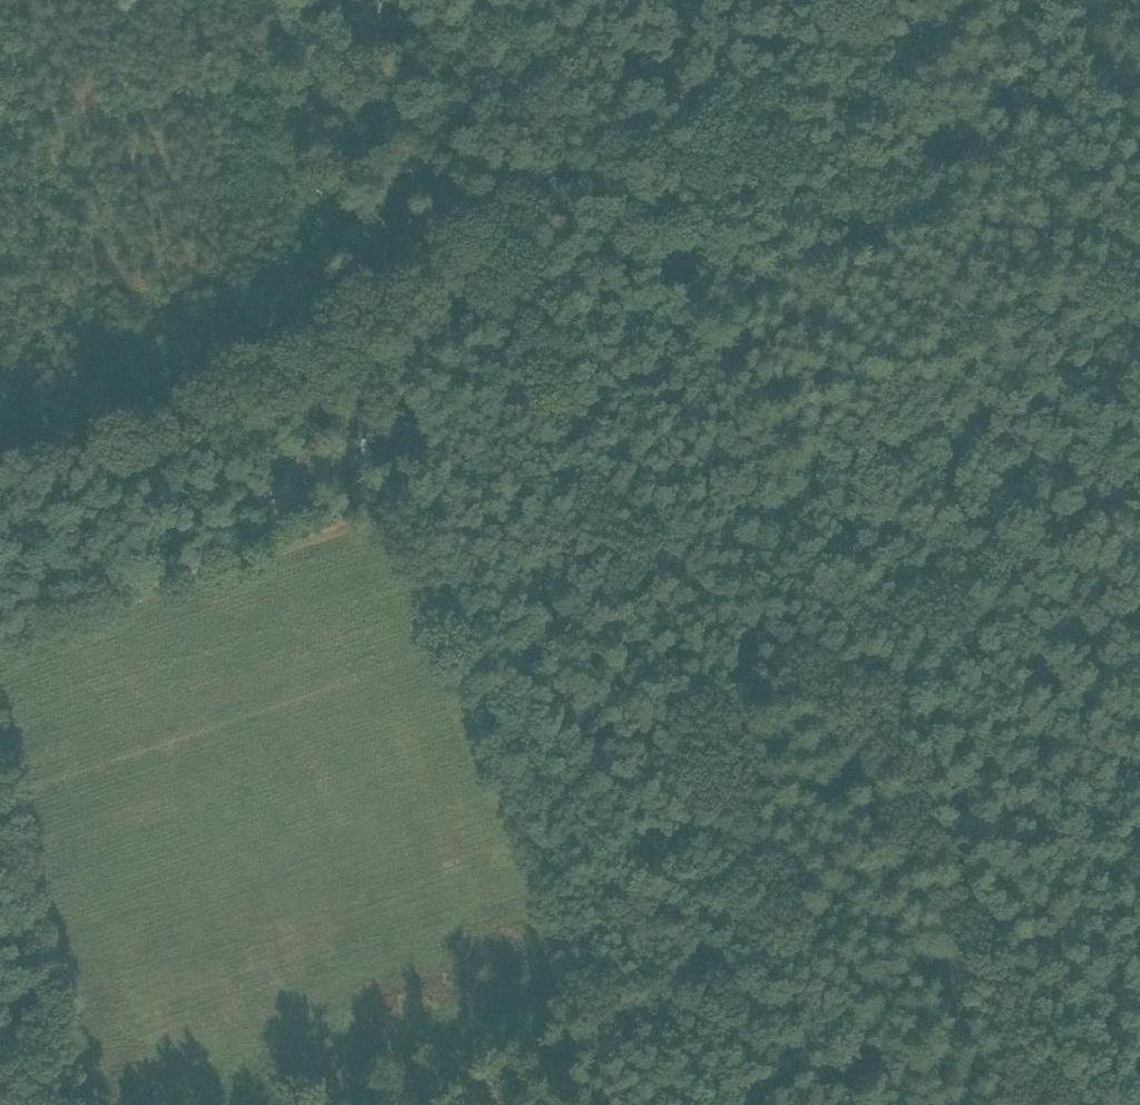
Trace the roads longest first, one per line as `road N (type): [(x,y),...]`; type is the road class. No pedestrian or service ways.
road 1 (track): [(1068,1104),(609,177),(550,0)]
road 2 (track): [(0,482),(87,453),(211,396),(297,340),(321,293),(449,238),(489,210),(609,177),(870,27),(931,0)]
road 3 (track): [(582,729),(799,1104)]
road 4 (track): [(843,649),(1134,495)]
road 5 (track): [(93,1104),(0,809)]

